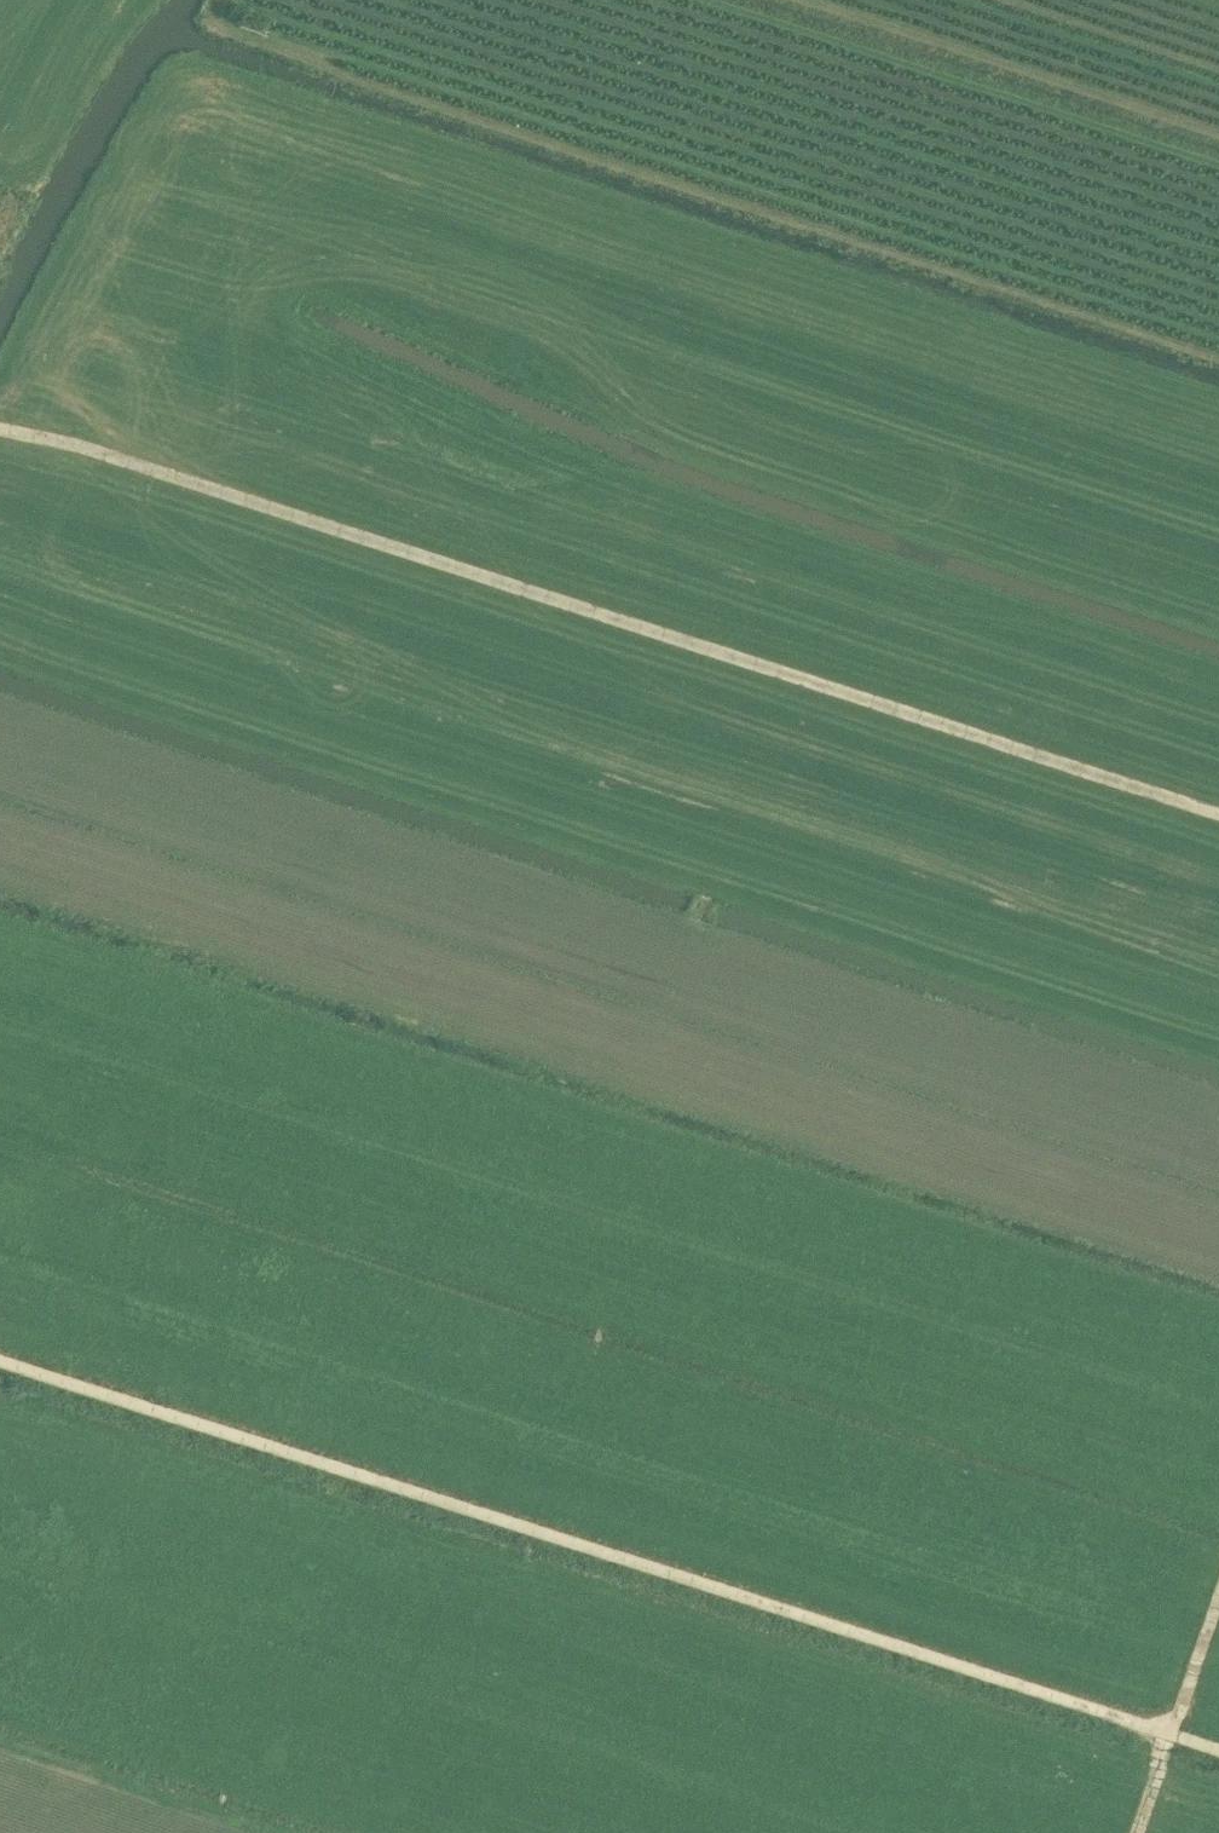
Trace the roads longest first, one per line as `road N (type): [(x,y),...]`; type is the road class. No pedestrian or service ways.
road 1 (track): [(1218,827),(0,433)]
road 2 (track): [(1218,1748),(0,1359)]

